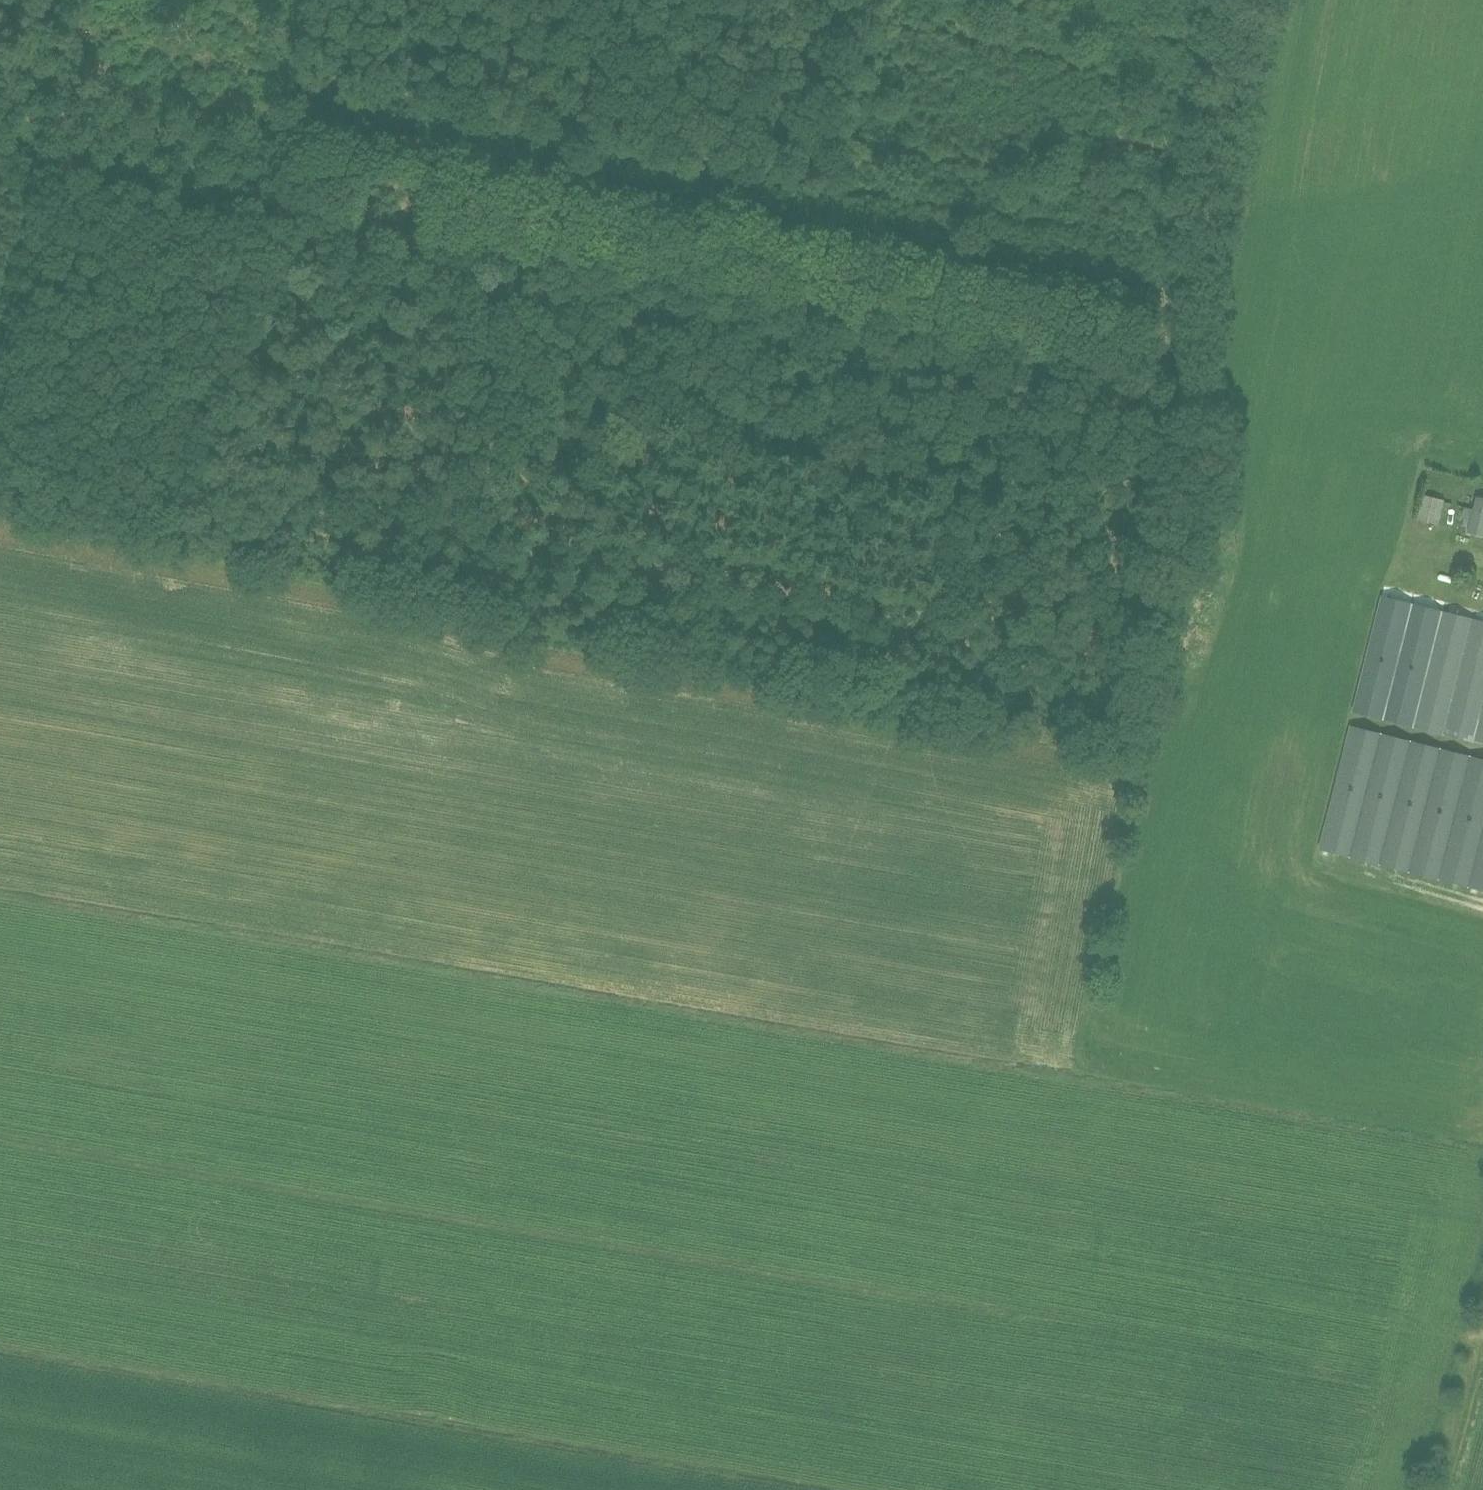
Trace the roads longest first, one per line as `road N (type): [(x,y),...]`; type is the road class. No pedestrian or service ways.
road 1 (track): [(568,224),(0,109)]

